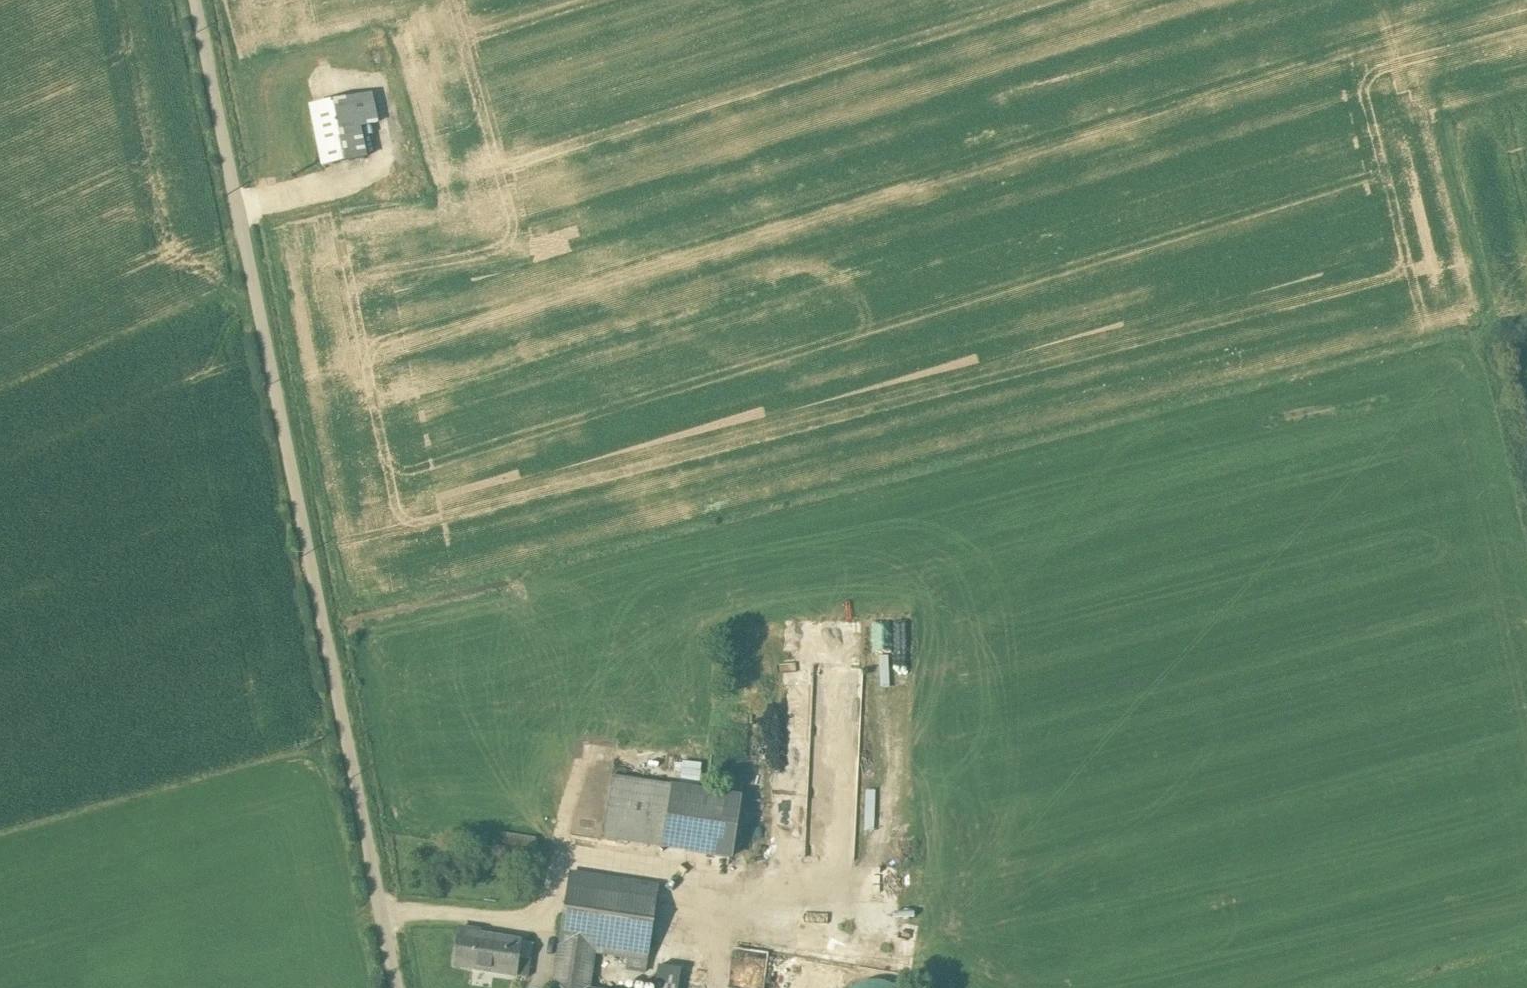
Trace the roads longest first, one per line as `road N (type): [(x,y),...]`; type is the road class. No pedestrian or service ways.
road 1 (unclassified): [(197,0),(397,987)]

